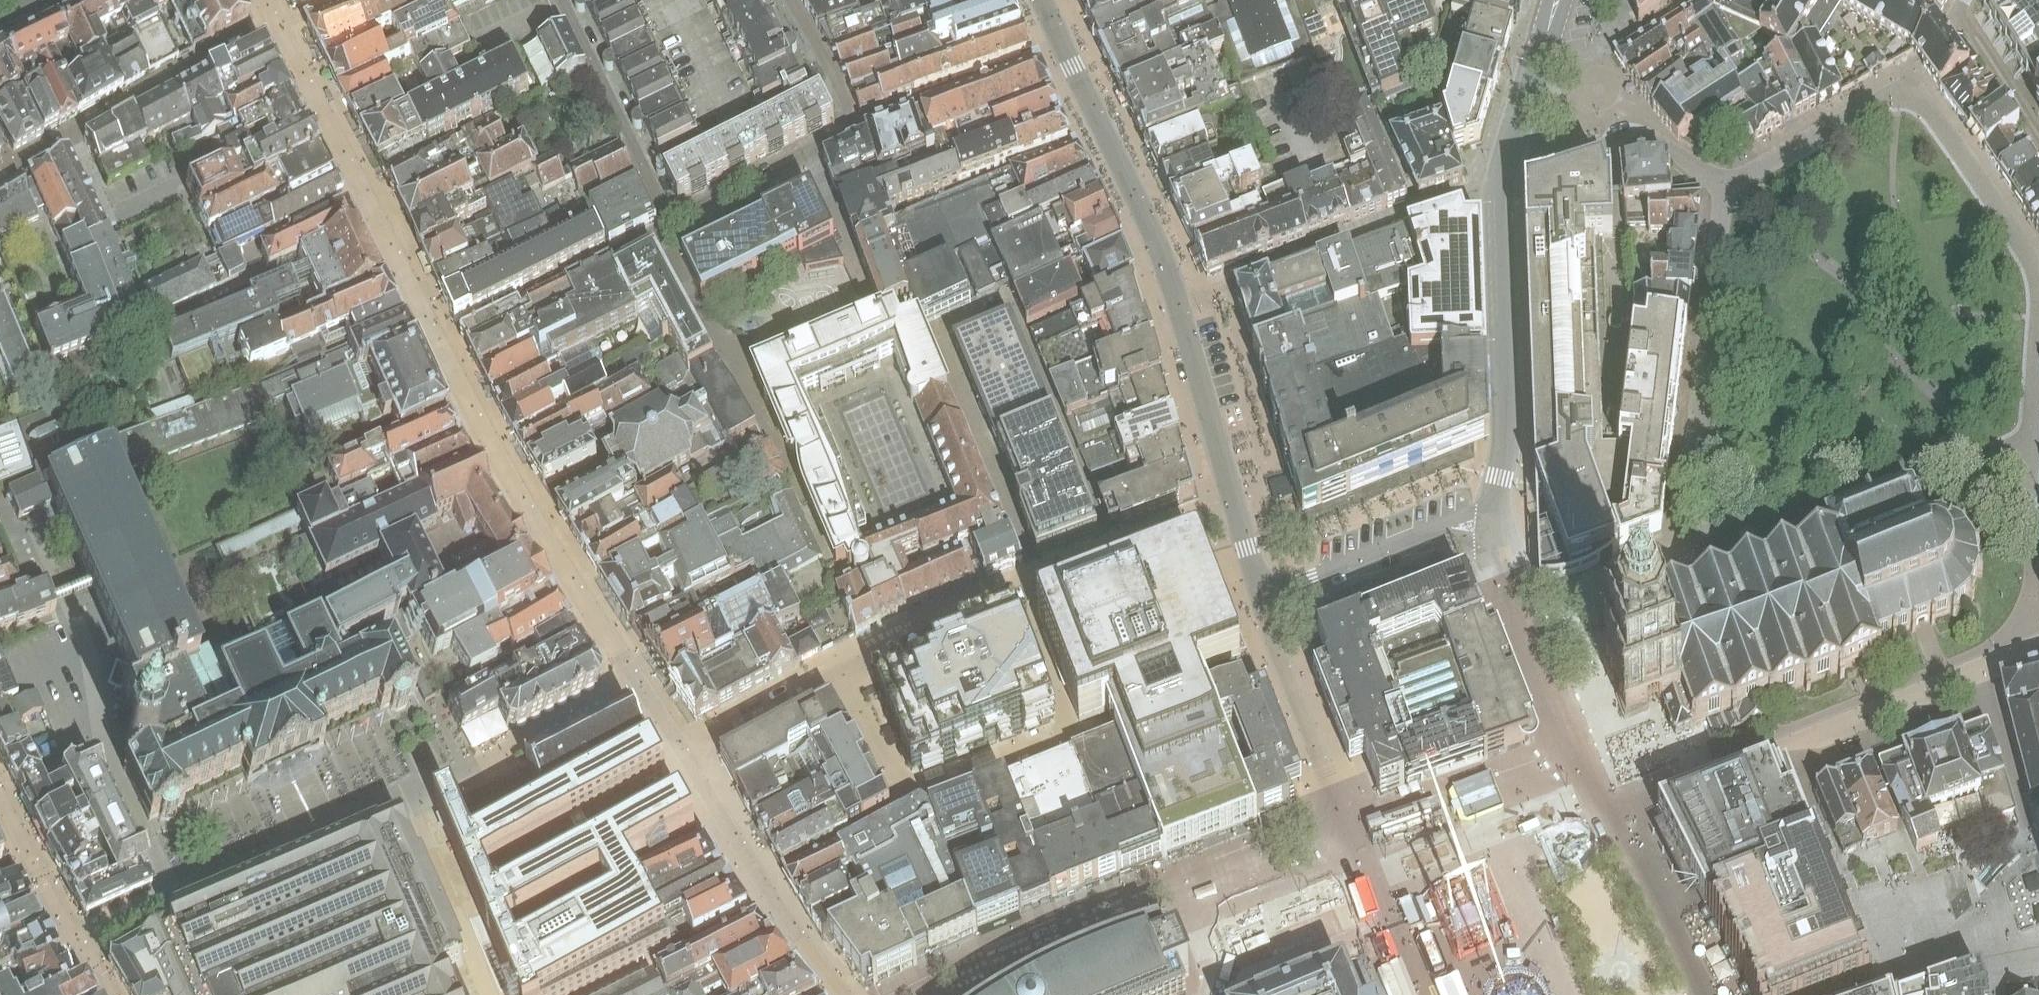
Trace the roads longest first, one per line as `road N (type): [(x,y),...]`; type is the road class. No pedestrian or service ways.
road 1 (residential): [(835,672),(904,804),(1071,735),(1017,591)]
road 2 (residential): [(2038,287),(2024,252),(1922,102),(1901,93),(1728,185)]
road 3 (residential): [(638,682),(527,508),(437,341)]
road 4 (residential): [(78,938),(412,793)]
road 5 (residential): [(437,341),(279,28)]
road 6 (residential): [(1728,185),(1682,514)]
road 7 (residential): [(1496,501),(1503,434),(1494,184)]
road 8 (residential): [(1256,581),(1266,615),(1280,611),(1476,537),(1493,528),(1496,501)]
road 9 (residential): [(1066,49),(1180,299)]
road 10 (residential): [(1788,741),(2038,649)]
road 11 (residential): [(667,225),(437,341)]
road 12 (residential): [(1496,501),(1460,504),(1256,581)]
road 13 (residential): [(412,793),(638,682)]
road 14 (residential): [(1180,299),(1415,210)]
road 15 (residential): [(1728,185),(1645,142),(1494,184)]
road 16 (residential): [(667,225),(562,0)]
road 17 (residential): [(69,133),(279,28)]
road 18 (residential): [(1235,514),(1017,591)]
road 19 (residential): [(1066,49),(853,125)]
road 20 (residential): [(1180,299),(1235,514)]
road 21 (residential): [(412,793),(493,994)]
road 22 (residential): [(853,125),(667,225)]
road 23 (residential): [(592,994),(776,906)]
road 24 (residential): [(1017,591),(835,672)]
road 25 (residential): [(1494,184),(1553,0)]
road 26 (residential): [(776,906),(686,755)]
road 27 (residential): [(183,185),(111,219),(69,133)]
road 28 (residential): [(835,672),(686,755)]
road 29 (residential): [(2038,138),(1960,12),(1965,0)]
road 30 (residential): [(1415,210),(1354,64)]
road 31 (residential): [(0,803),(78,938)]
road 32 (residential): [(786,0),(853,125)]
road 33 (residential): [(2017,458),(2032,423),(2038,338)]

